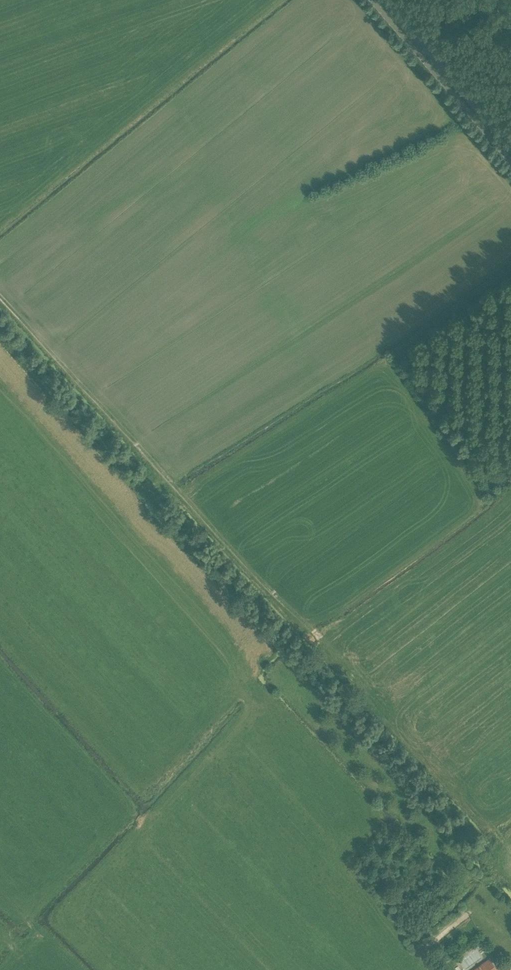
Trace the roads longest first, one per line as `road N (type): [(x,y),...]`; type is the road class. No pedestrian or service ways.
road 1 (track): [(314,630),(0,295)]
road 2 (unclassified): [(510,162),(373,0)]

